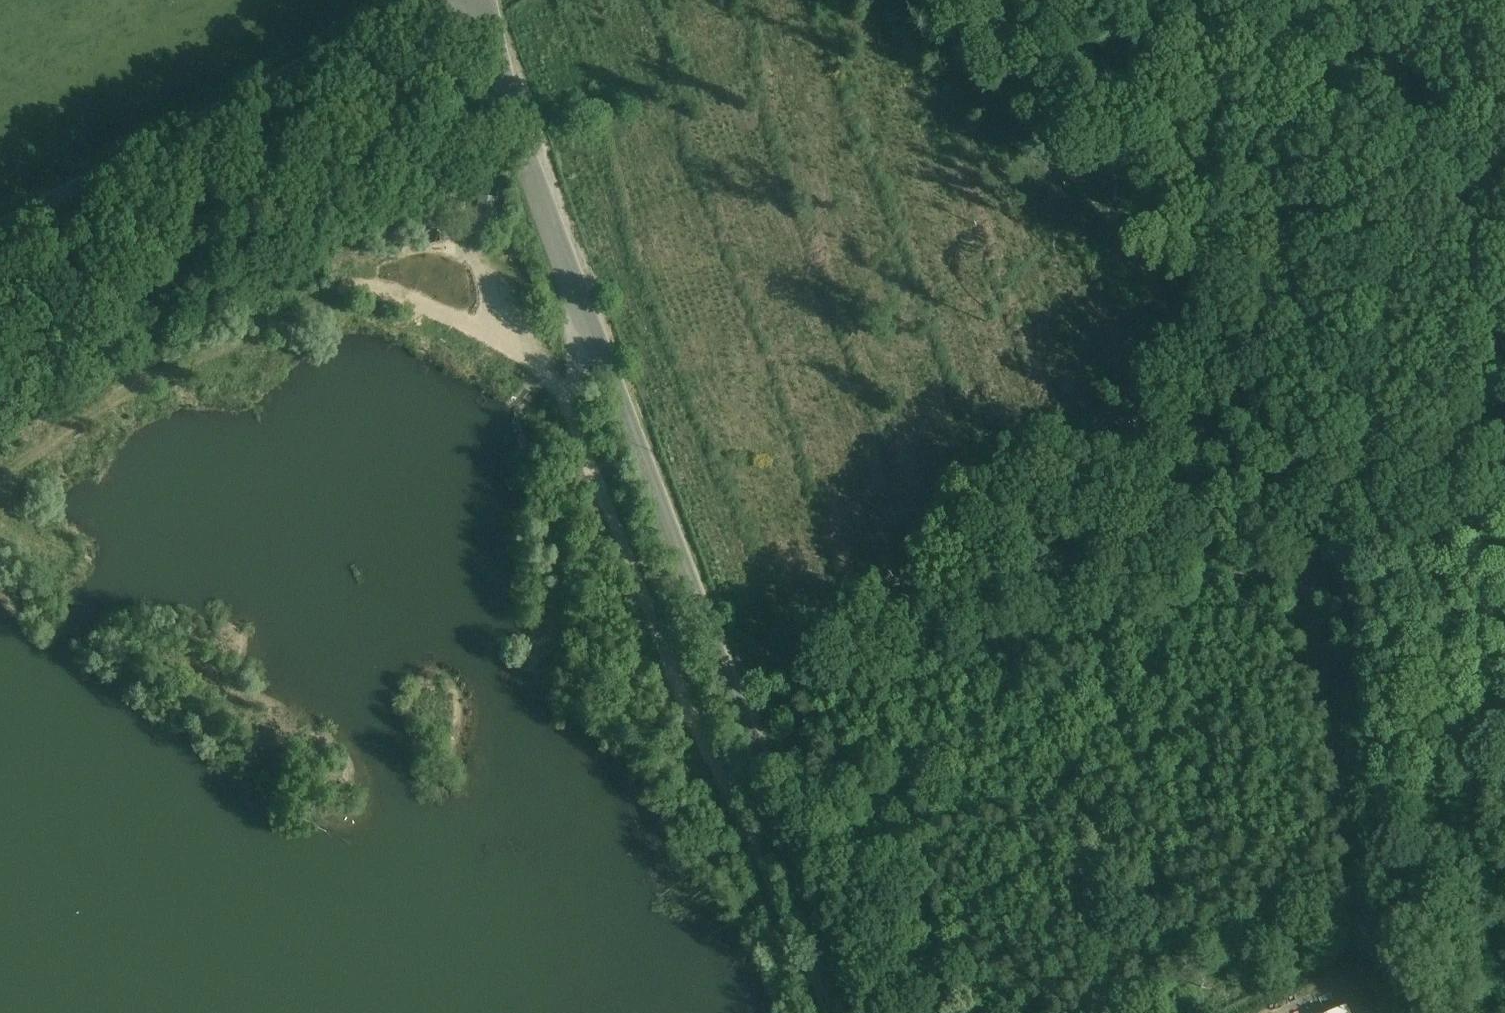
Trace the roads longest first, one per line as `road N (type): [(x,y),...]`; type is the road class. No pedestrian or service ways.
road 1 (unclassified): [(0,226),(423,0)]

